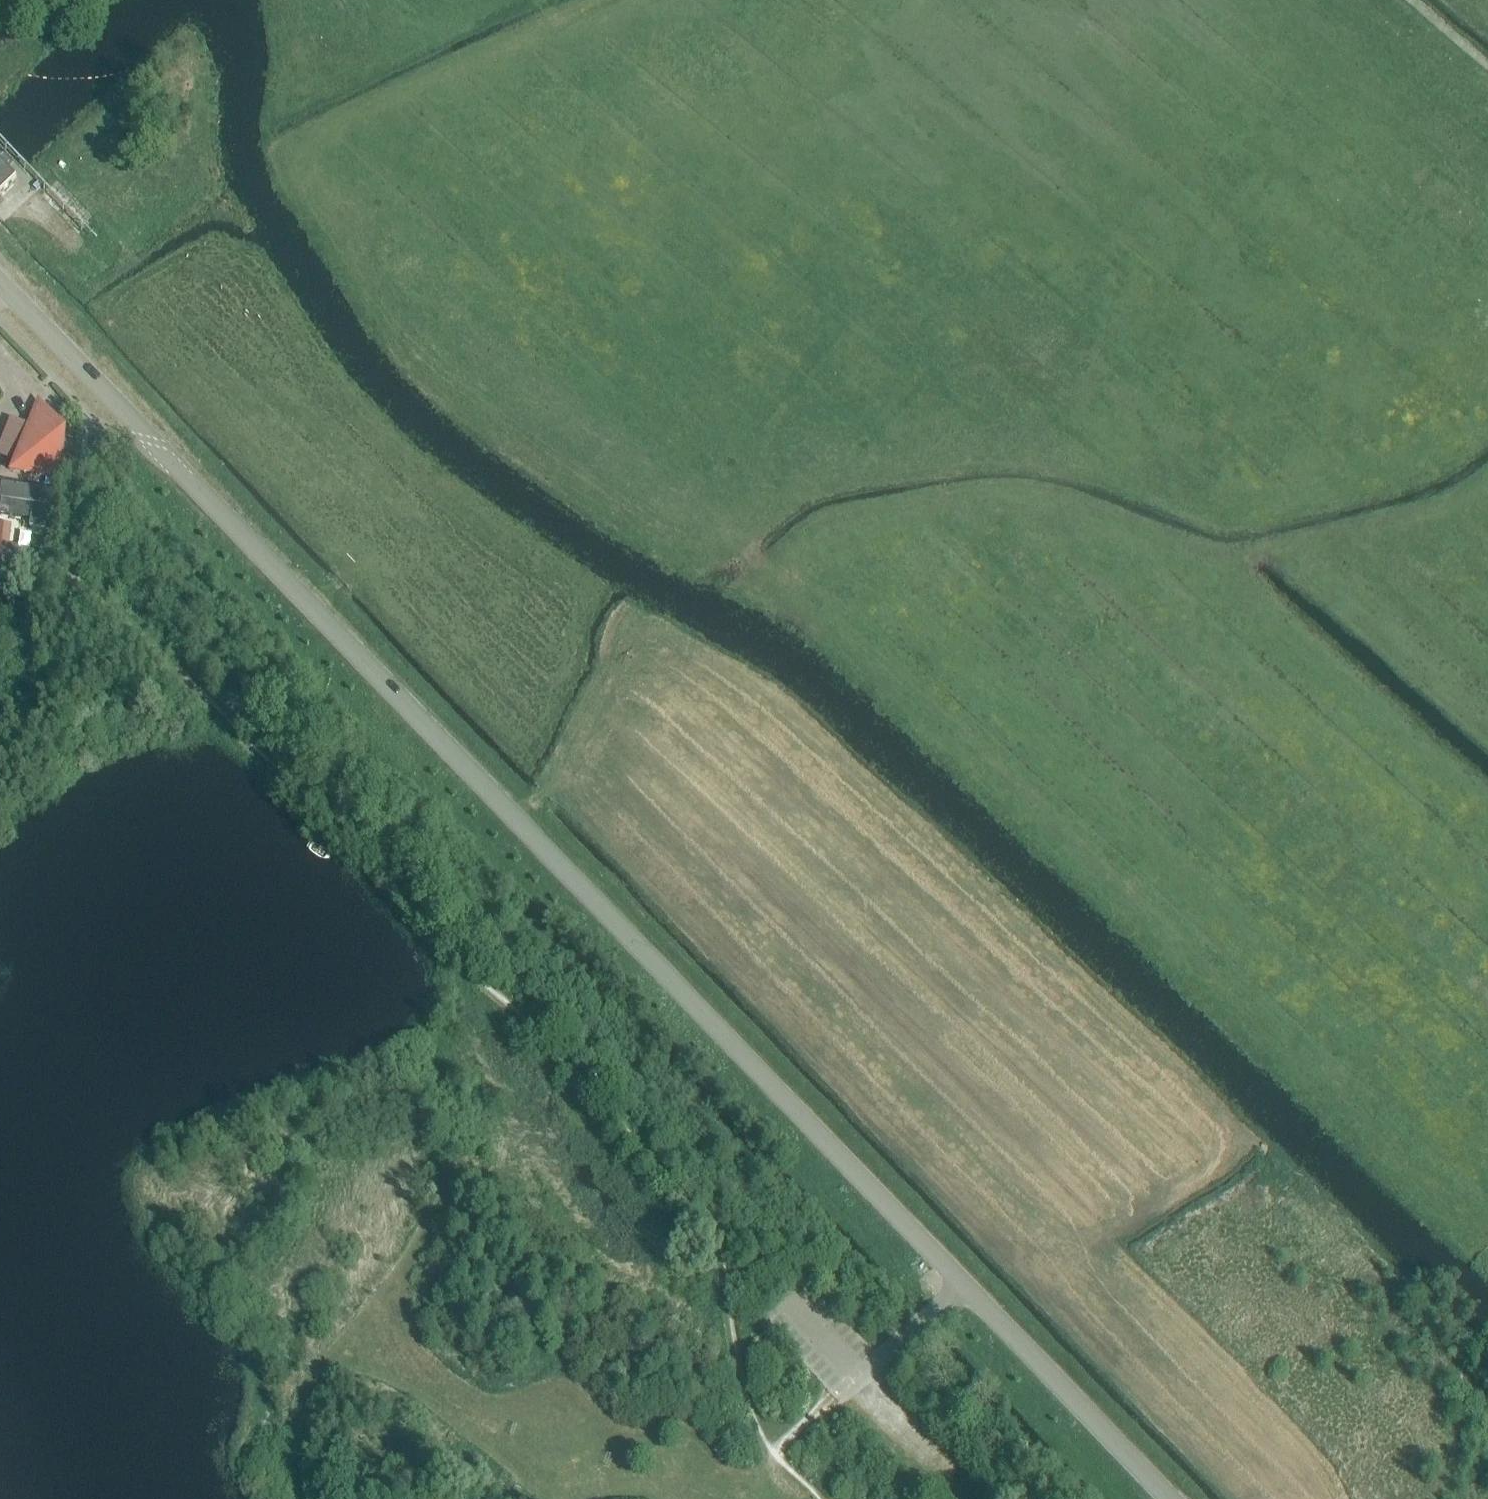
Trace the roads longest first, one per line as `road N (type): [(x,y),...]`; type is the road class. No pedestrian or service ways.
road 1 (tertiary): [(1167,1498),(0,283)]

